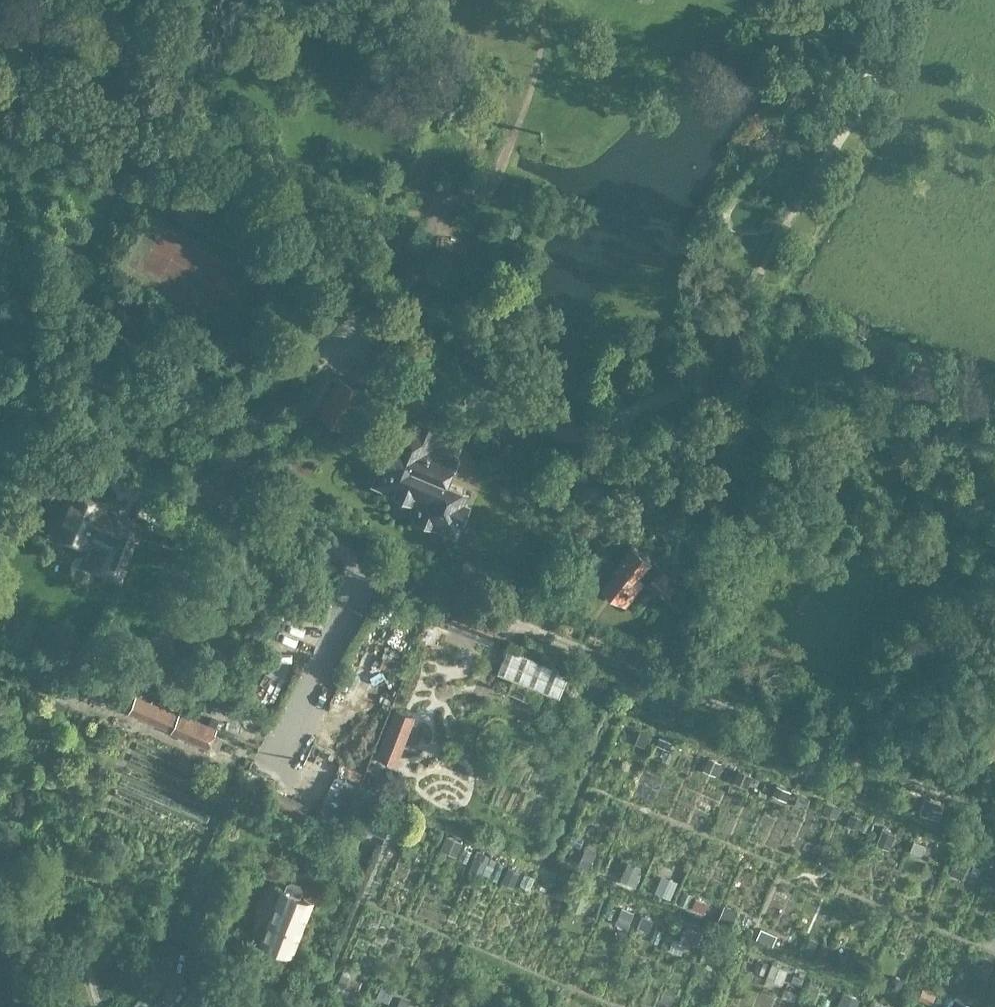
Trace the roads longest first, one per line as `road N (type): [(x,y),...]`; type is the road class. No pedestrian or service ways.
road 1 (track): [(784,0),(788,23),(822,47),(829,67),(826,83),(789,109),(764,170),(726,215),(737,231),(784,226),(706,366),(611,429),(570,434),(325,349)]
road 2 (track): [(784,226),(801,209),(855,111),(887,0)]

